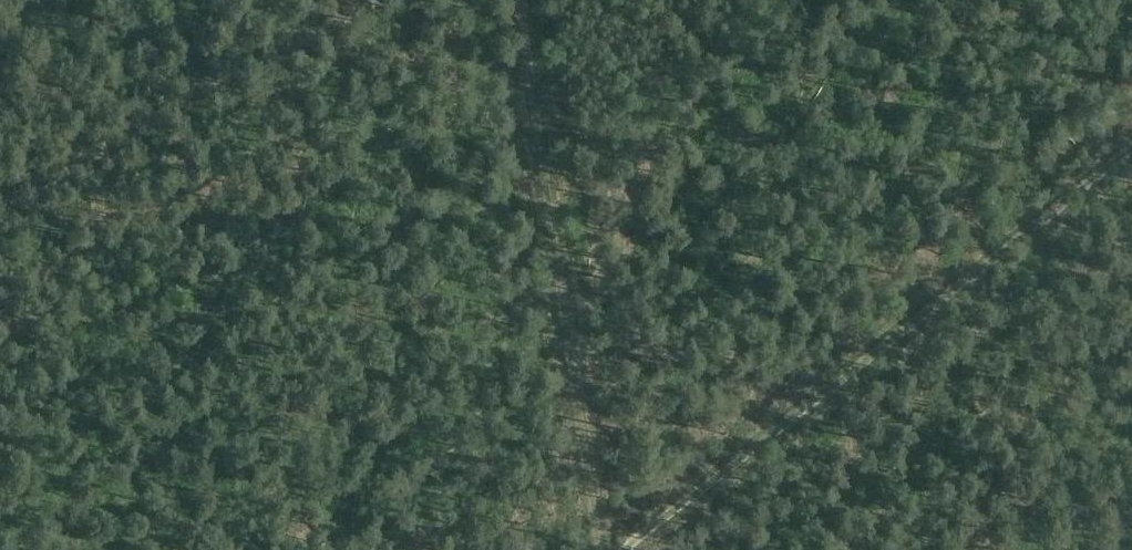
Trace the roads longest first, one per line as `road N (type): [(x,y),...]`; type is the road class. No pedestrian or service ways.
road 1 (track): [(623,549),(1131,151)]
road 2 (track): [(524,0),(603,549)]
road 3 (track): [(0,200),(371,0)]

